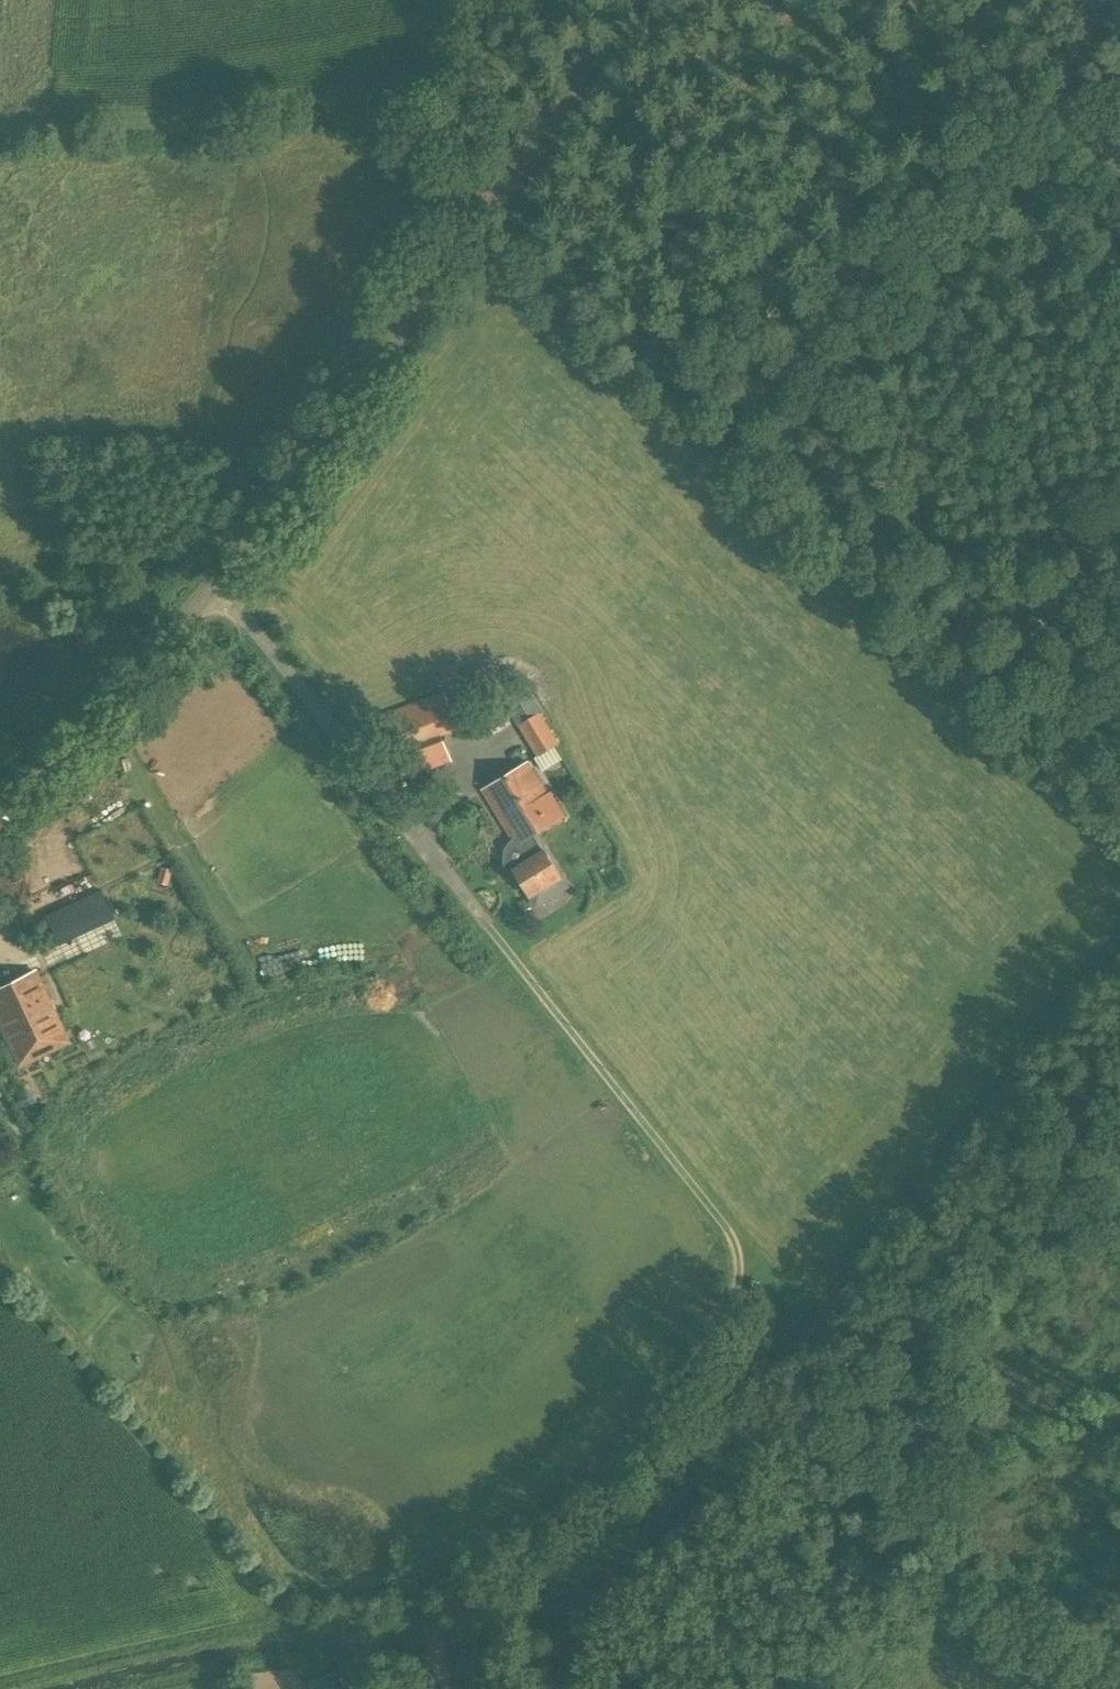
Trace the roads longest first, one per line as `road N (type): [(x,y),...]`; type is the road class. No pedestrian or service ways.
road 1 (tertiary): [(0,805),(216,583),(647,0)]
road 2 (tertiary): [(1119,158),(918,0)]

